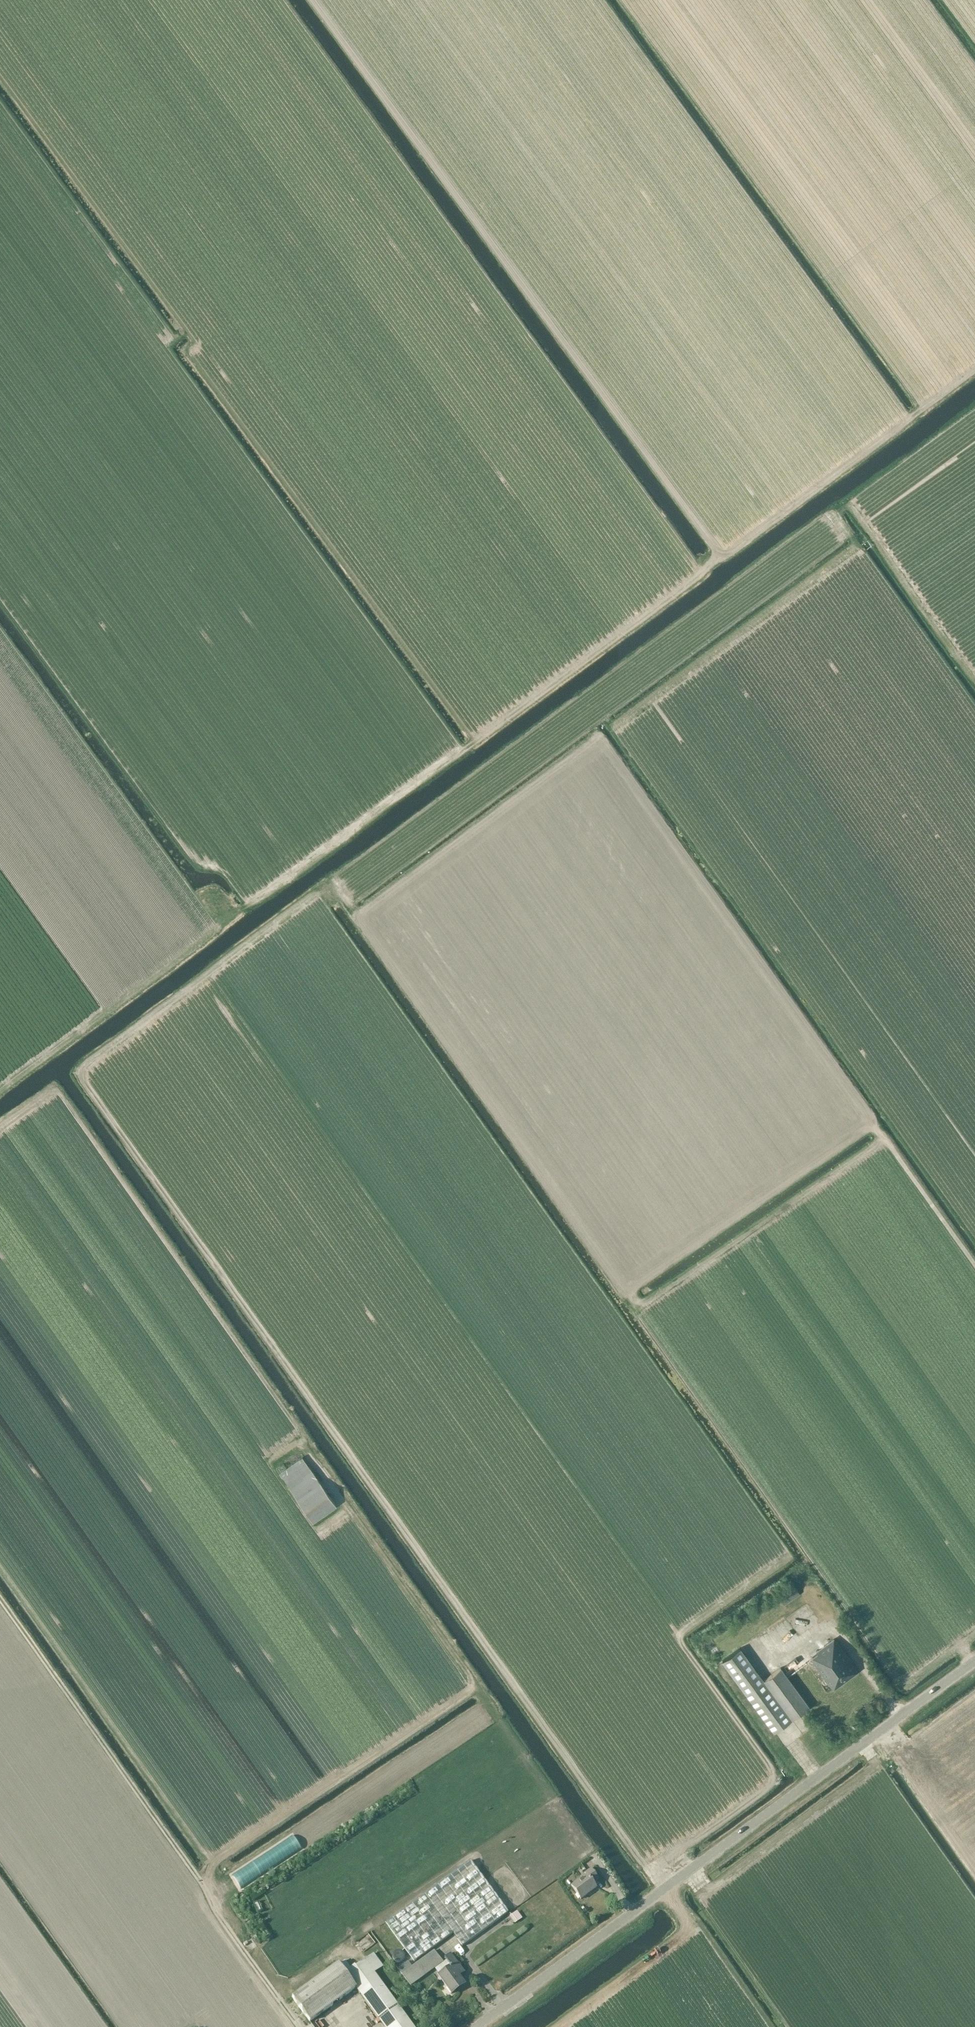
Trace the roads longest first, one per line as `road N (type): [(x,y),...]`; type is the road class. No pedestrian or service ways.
road 1 (unclassified): [(479,2026),(974,1662)]

